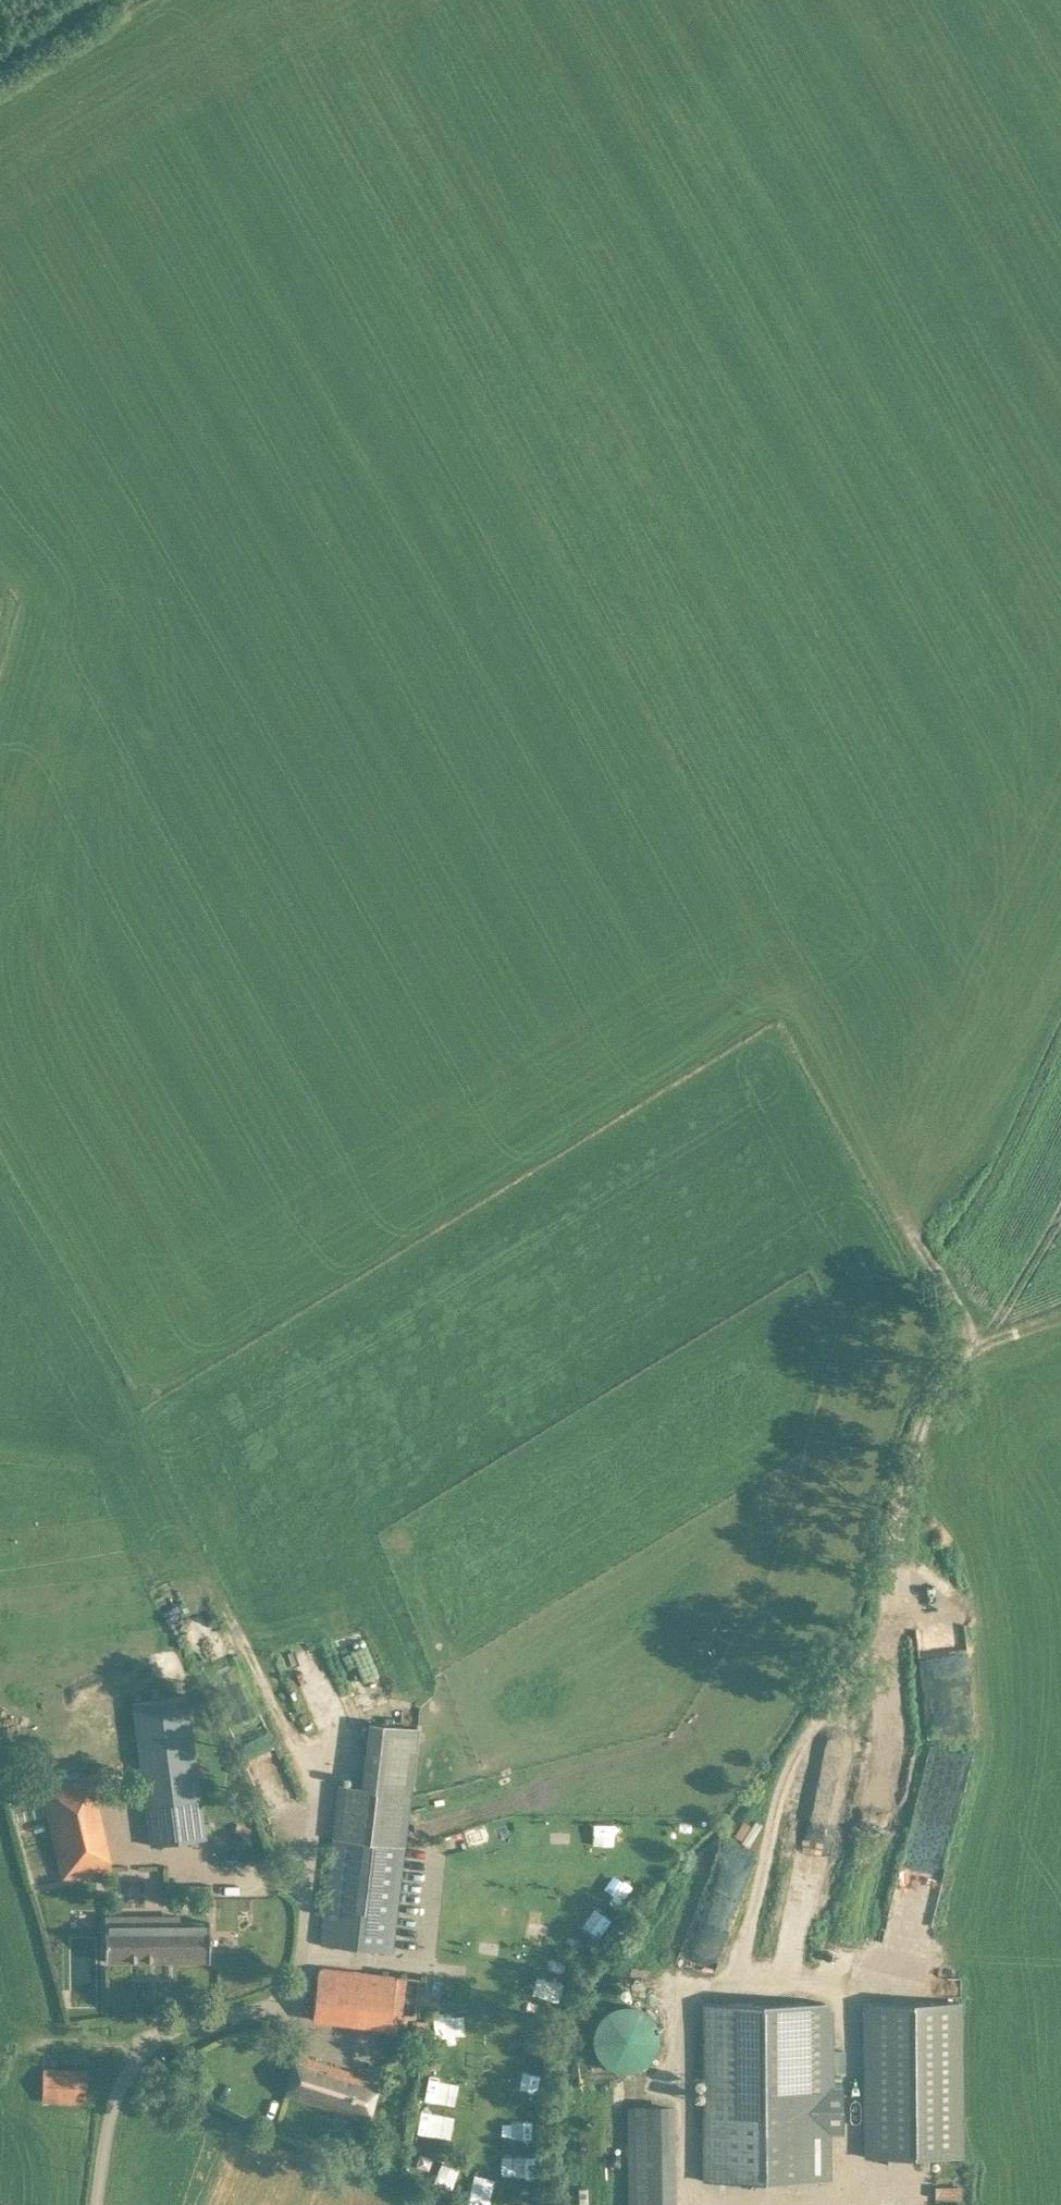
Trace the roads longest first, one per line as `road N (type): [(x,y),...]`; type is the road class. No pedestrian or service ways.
road 1 (unclassified): [(98,2204),(124,2076),(175,2026),(299,1995),(315,1791),(232,1620)]
road 2 (track): [(232,1620),(0,1181)]

